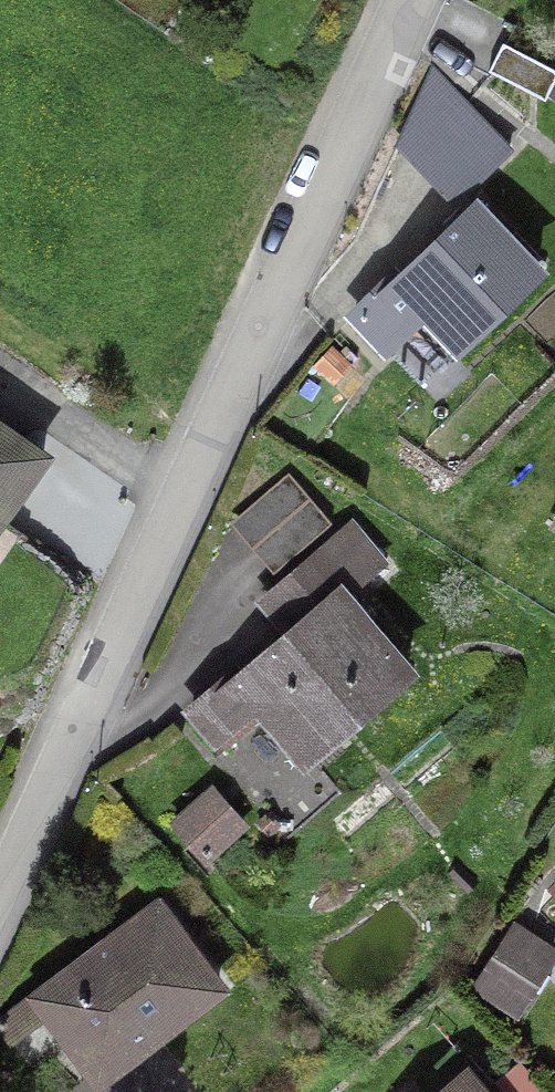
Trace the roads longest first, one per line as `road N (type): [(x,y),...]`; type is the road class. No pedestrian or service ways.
road 1 (residential): [(0,906),(413,0)]

